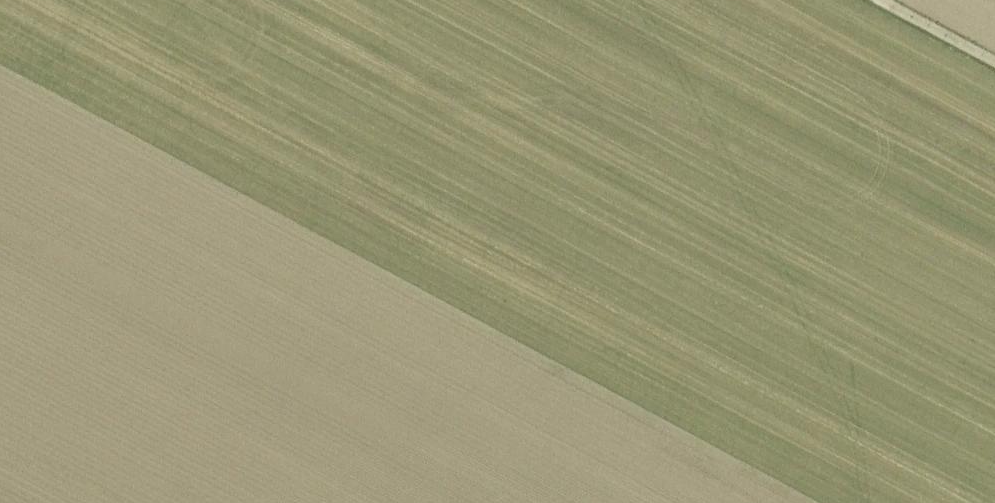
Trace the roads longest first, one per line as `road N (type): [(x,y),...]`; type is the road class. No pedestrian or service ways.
road 1 (track): [(877,0),(994,64)]

